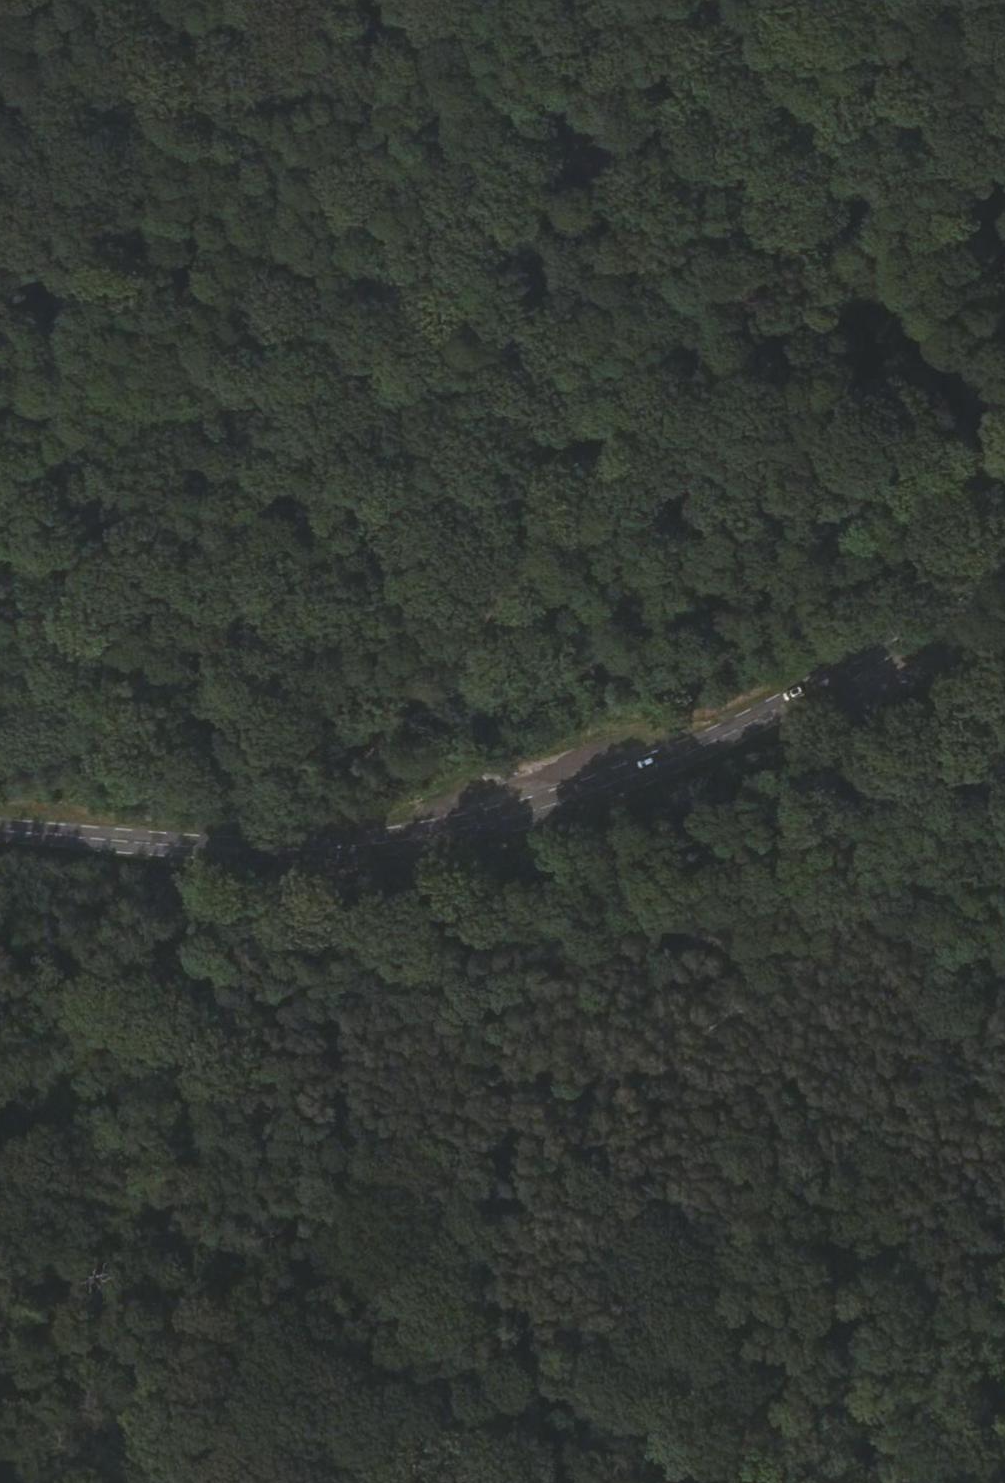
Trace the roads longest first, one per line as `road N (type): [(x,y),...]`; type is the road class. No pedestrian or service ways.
road 1 (tertiary): [(934,615),(680,754),(527,811),(391,842),(248,848),(0,828)]
road 2 (track): [(854,218),(829,245),(756,245),(686,221),(384,0)]
road 3 (track): [(0,1171),(295,849)]
road 4 (track): [(712,0),(854,218)]

